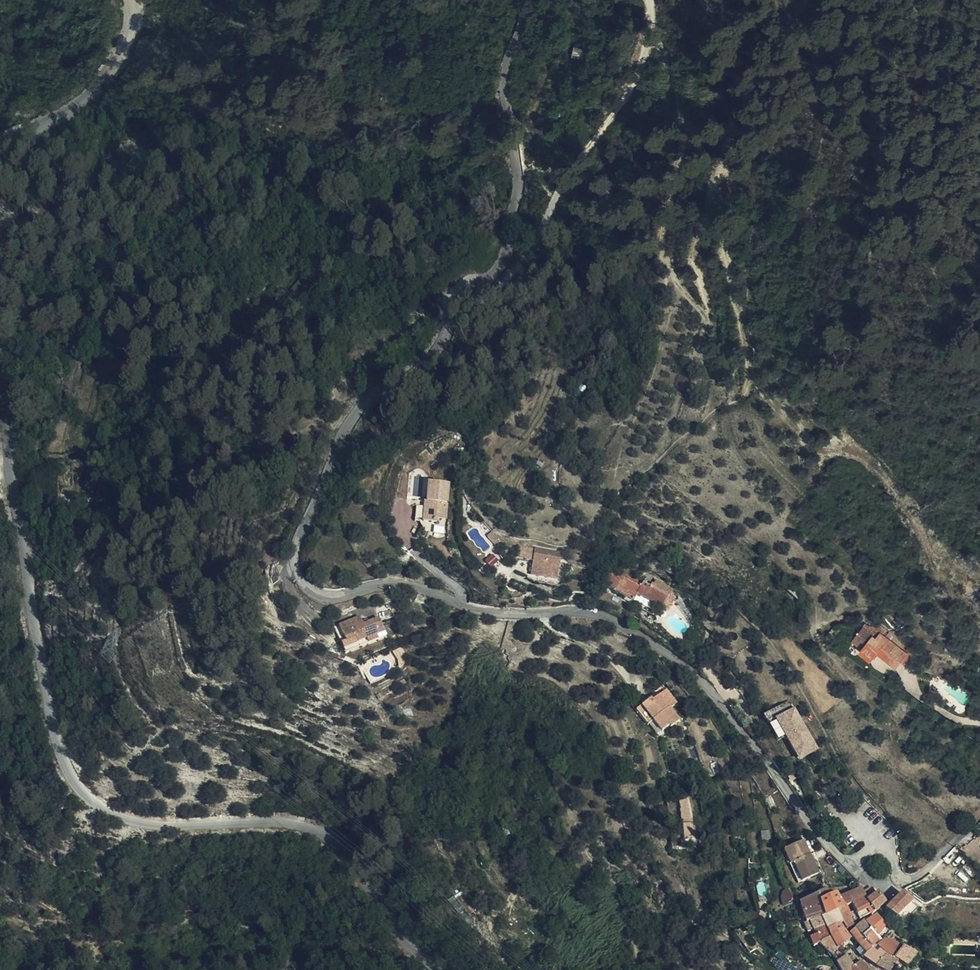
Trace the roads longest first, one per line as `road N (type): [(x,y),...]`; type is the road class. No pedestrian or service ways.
road 1 (unclassified): [(979,816),(909,881),(882,849),(850,864),(714,694),(653,642),(611,619),(571,611),(492,613),(405,584),(331,597),(301,578),(296,556),(333,450),(356,414),(424,351),(505,235),(519,192),(509,92),(523,0)]
road 2 (unclassified): [(0,373),(35,631),(57,743),(76,787),(120,817),(308,827),(358,869),(409,945),(437,969)]
road 3 (track): [(464,295),(481,297),(510,277),(540,236),(564,179),(618,110),(653,45),(649,0)]
road 4 (unclassified): [(131,0),(132,30),(108,80),(69,111),(0,140)]

